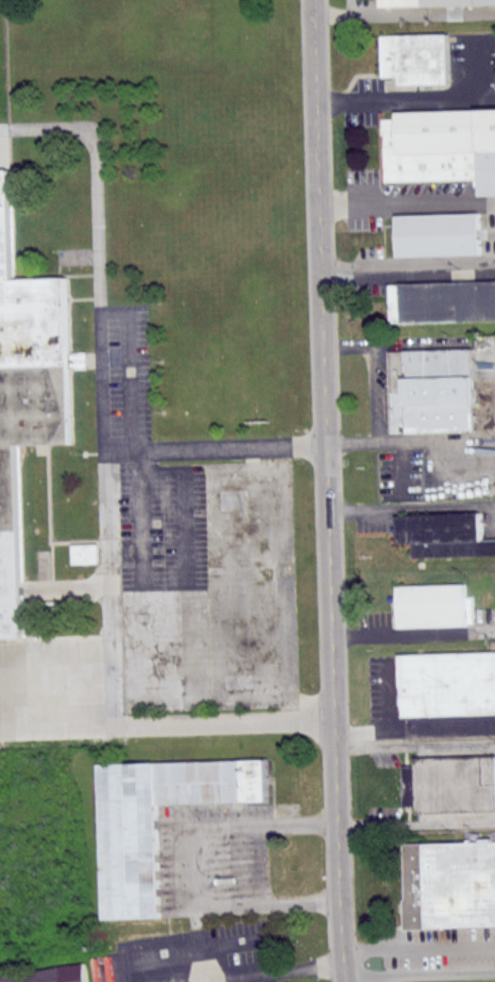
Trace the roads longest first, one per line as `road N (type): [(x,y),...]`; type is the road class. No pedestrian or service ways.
road 1 (tertiary): [(344,981),(312,0)]

